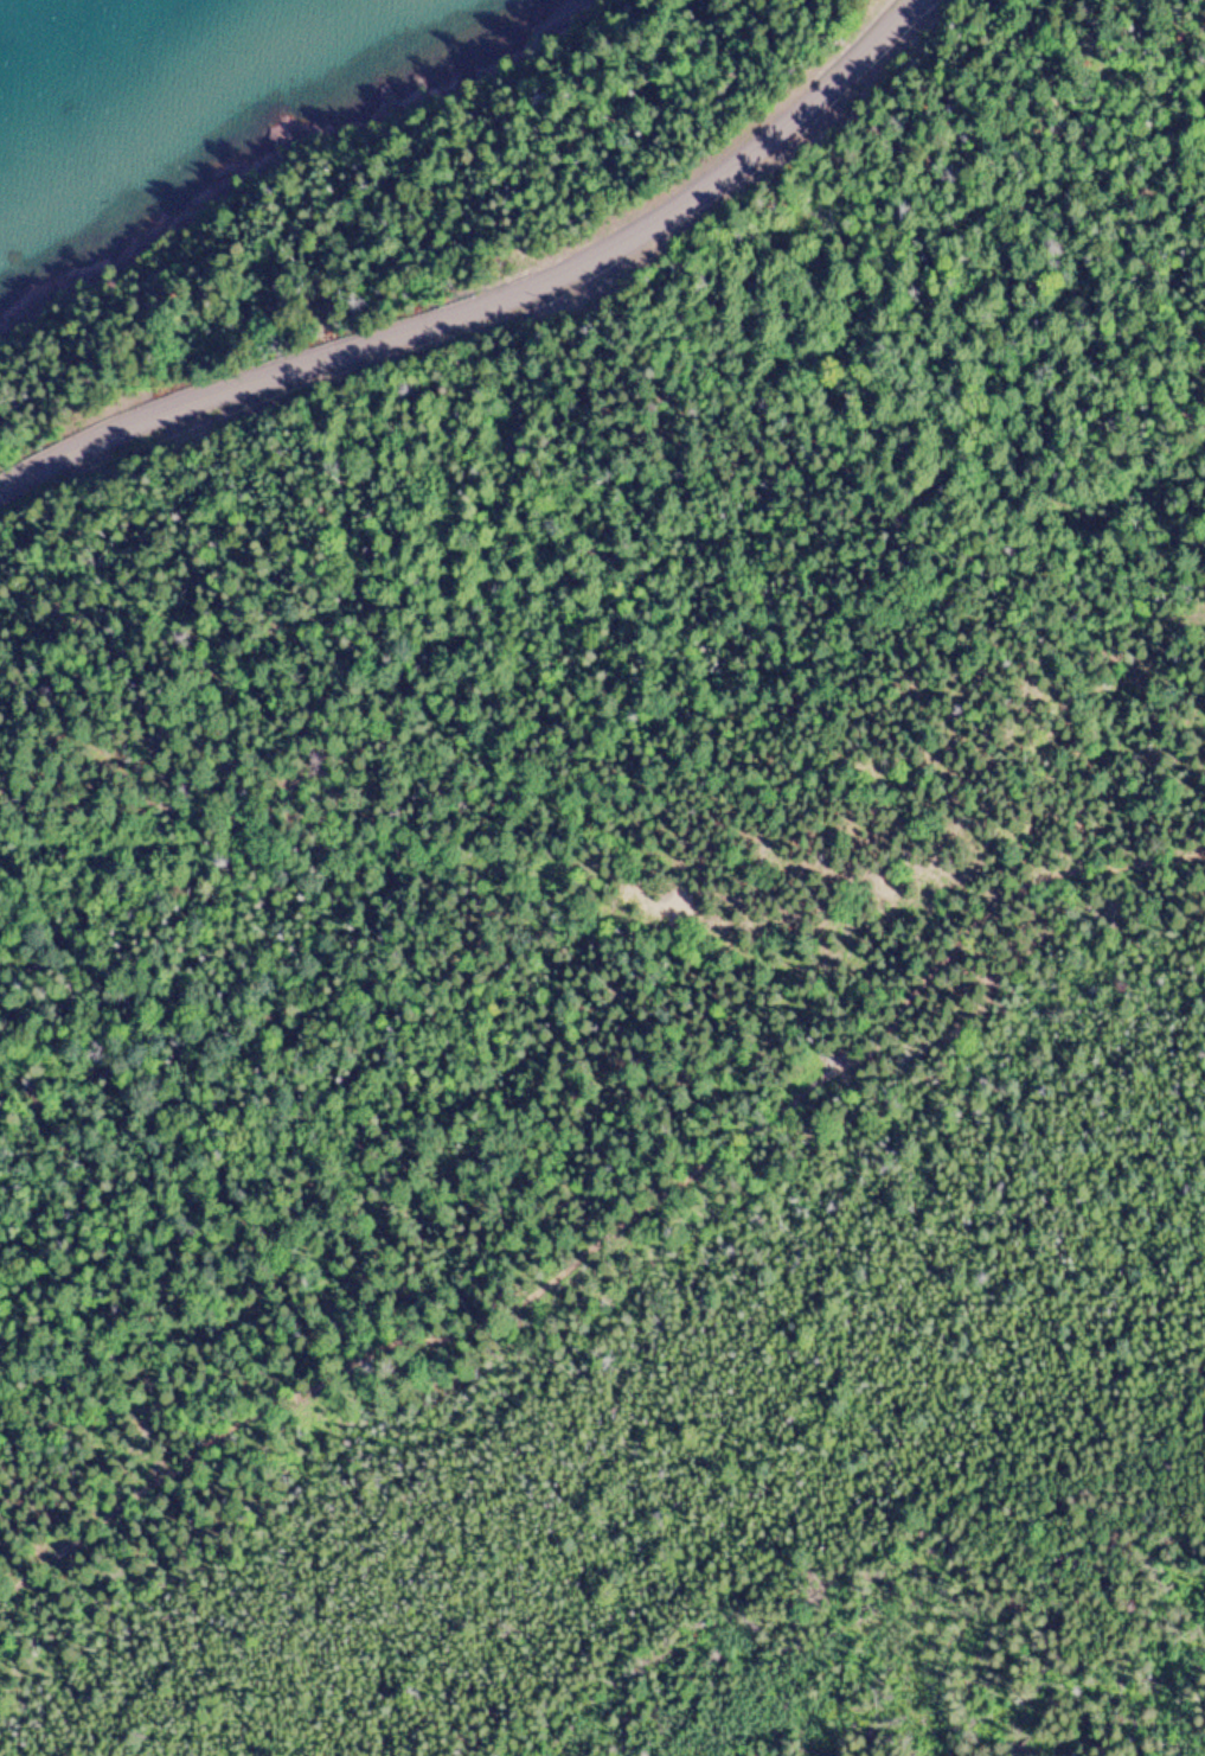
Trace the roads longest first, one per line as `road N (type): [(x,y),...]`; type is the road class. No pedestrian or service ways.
road 1 (tertiary): [(0,489),(257,383),(543,292),(626,251),(763,151),(921,0)]

